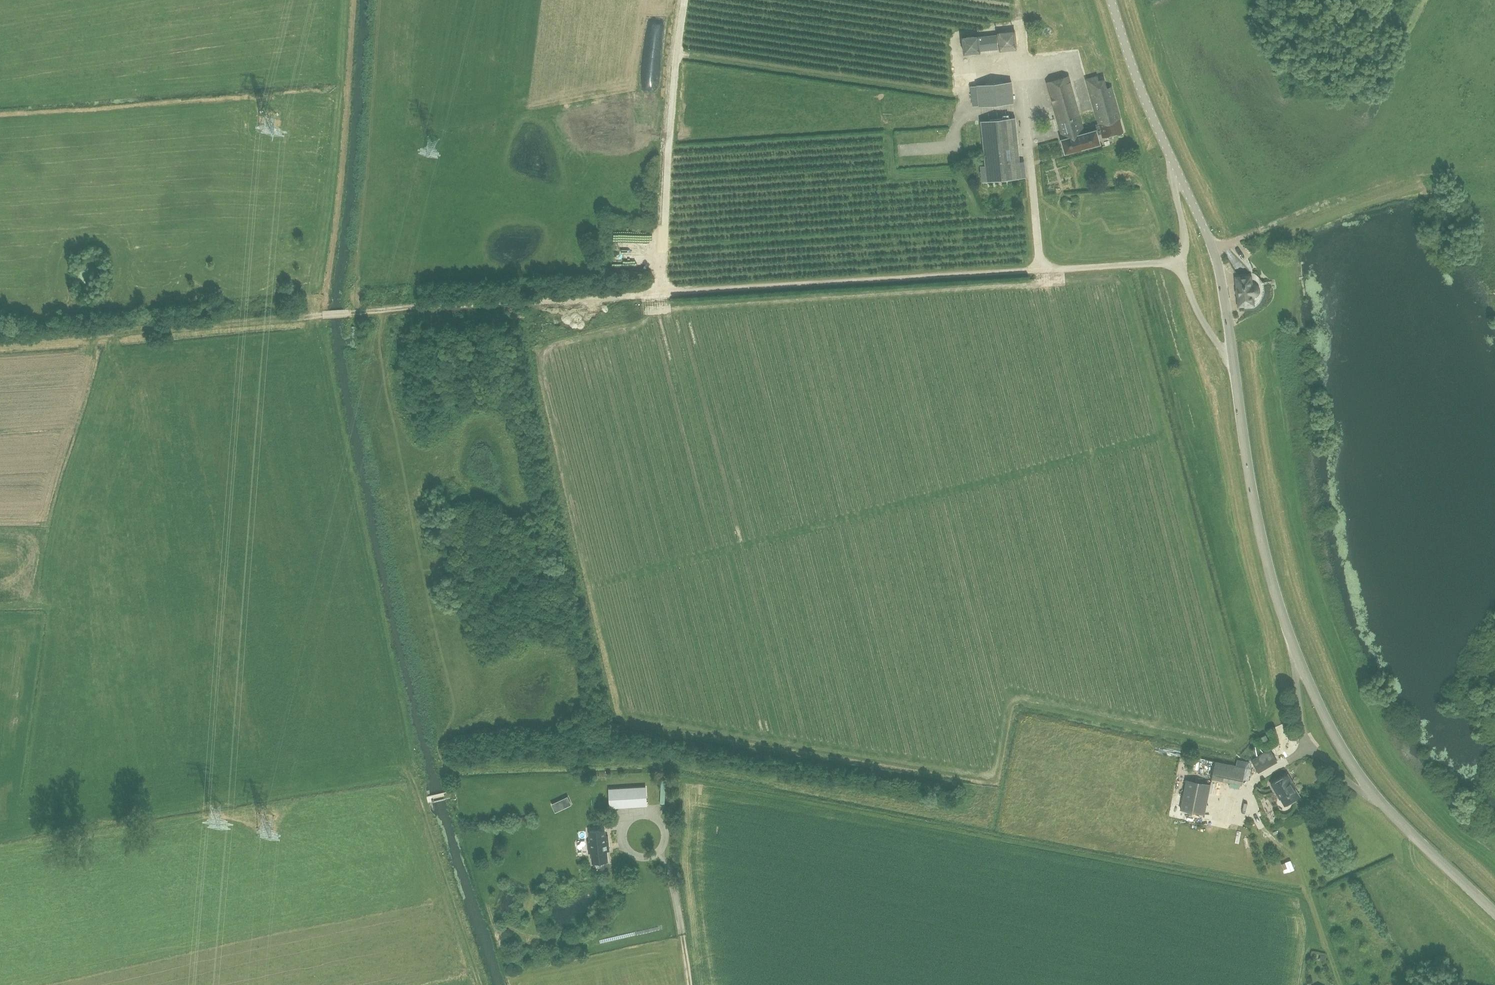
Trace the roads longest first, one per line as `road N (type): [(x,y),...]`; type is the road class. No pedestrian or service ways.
road 1 (tertiary): [(1494,912),(1387,810),(1325,718),(1262,541),(1232,354)]
road 2 (track): [(421,800),(405,771),(392,767),(12,835)]
road 3 (track): [(1040,269),(661,293)]
road 4 (track): [(661,293),(358,312)]
road 5 (track): [(685,0),(661,293)]
road 6 (track): [(1213,245),(1447,172),(1494,170)]
road 7 (unclassified): [(1176,167),(1184,233),(1174,259),(1210,333),(1232,354)]
road 8 (tertiary): [(1232,354),(1213,245),(1176,167)]
road 9 (track): [(480,984),(421,800)]
road 10 (tertiary): [(1176,167),(1112,0)]

